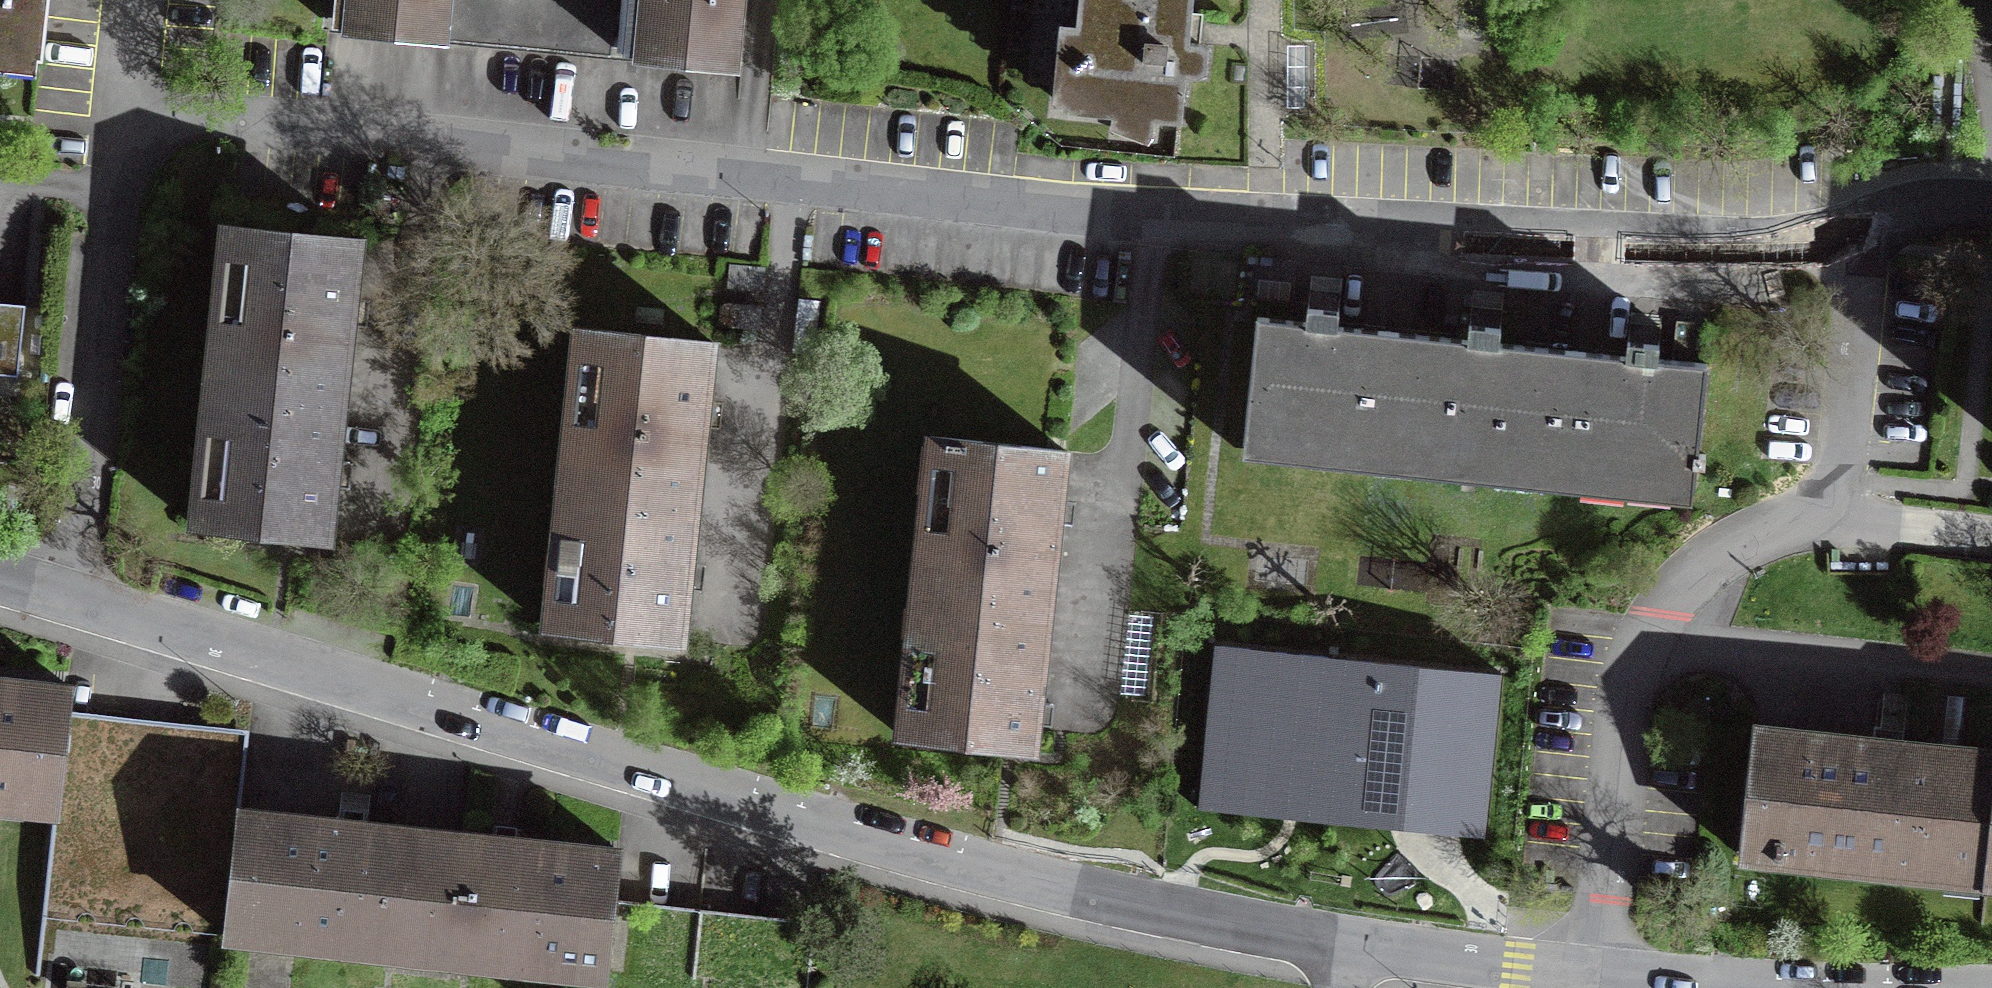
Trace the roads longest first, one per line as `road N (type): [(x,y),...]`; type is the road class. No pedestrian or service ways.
road 1 (residential): [(1346,954),(1143,912),(896,847),(79,608)]
road 2 (residential): [(746,175),(1161,217),(1663,242),(1774,241),(1862,228)]
road 3 (residential): [(79,608),(113,206),(130,142),(190,119),(746,175)]
road 4 (residential): [(1591,982),(1633,683),(1646,637),(1709,569),(1801,528),(1827,501),(1838,466),(1862,228)]
road 5 (residential): [(1591,982),(1346,954)]
road 6 (residential): [(761,0),(746,175)]
road 7 (residential): [(1862,228),(1991,203)]

